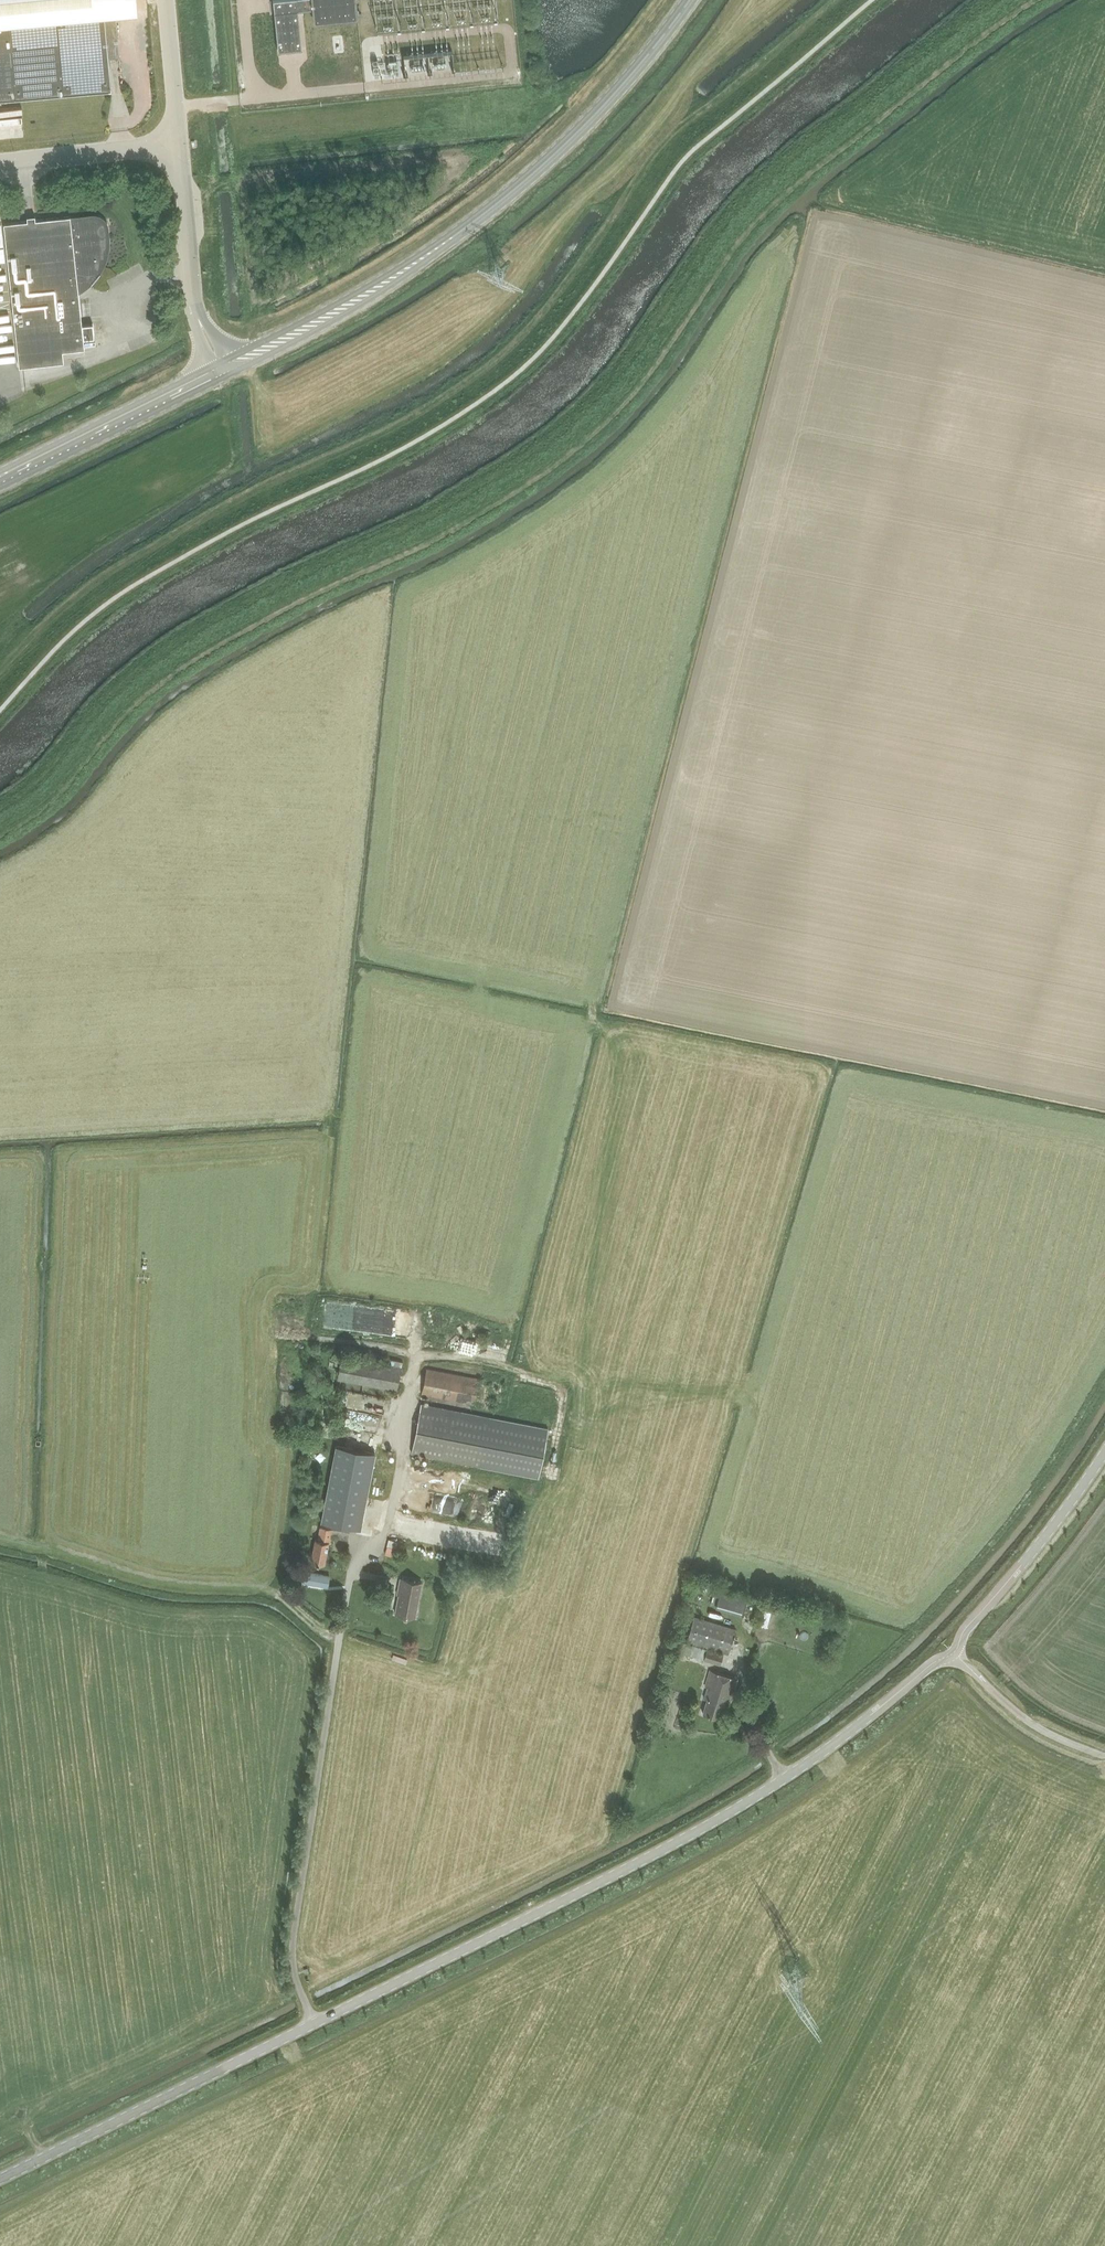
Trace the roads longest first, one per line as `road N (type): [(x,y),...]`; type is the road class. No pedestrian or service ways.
road 1 (tertiary): [(0,2179),(687,1837),(807,1762),(929,1667),(961,1654)]
road 2 (primary): [(231,366),(368,294),(484,214),(596,114),(690,0)]
road 3 (tertiary): [(1104,1452),(964,1632),(961,1654)]
road 4 (primary): [(0,480),(213,374)]
road 5 (unclassified): [(178,144),(0,164)]
road 6 (unclassified): [(1104,1757),(1037,1728),(961,1654)]
road 7 (unclassified): [(198,317),(178,144)]
road 8 (unclassified): [(178,144),(166,0)]

